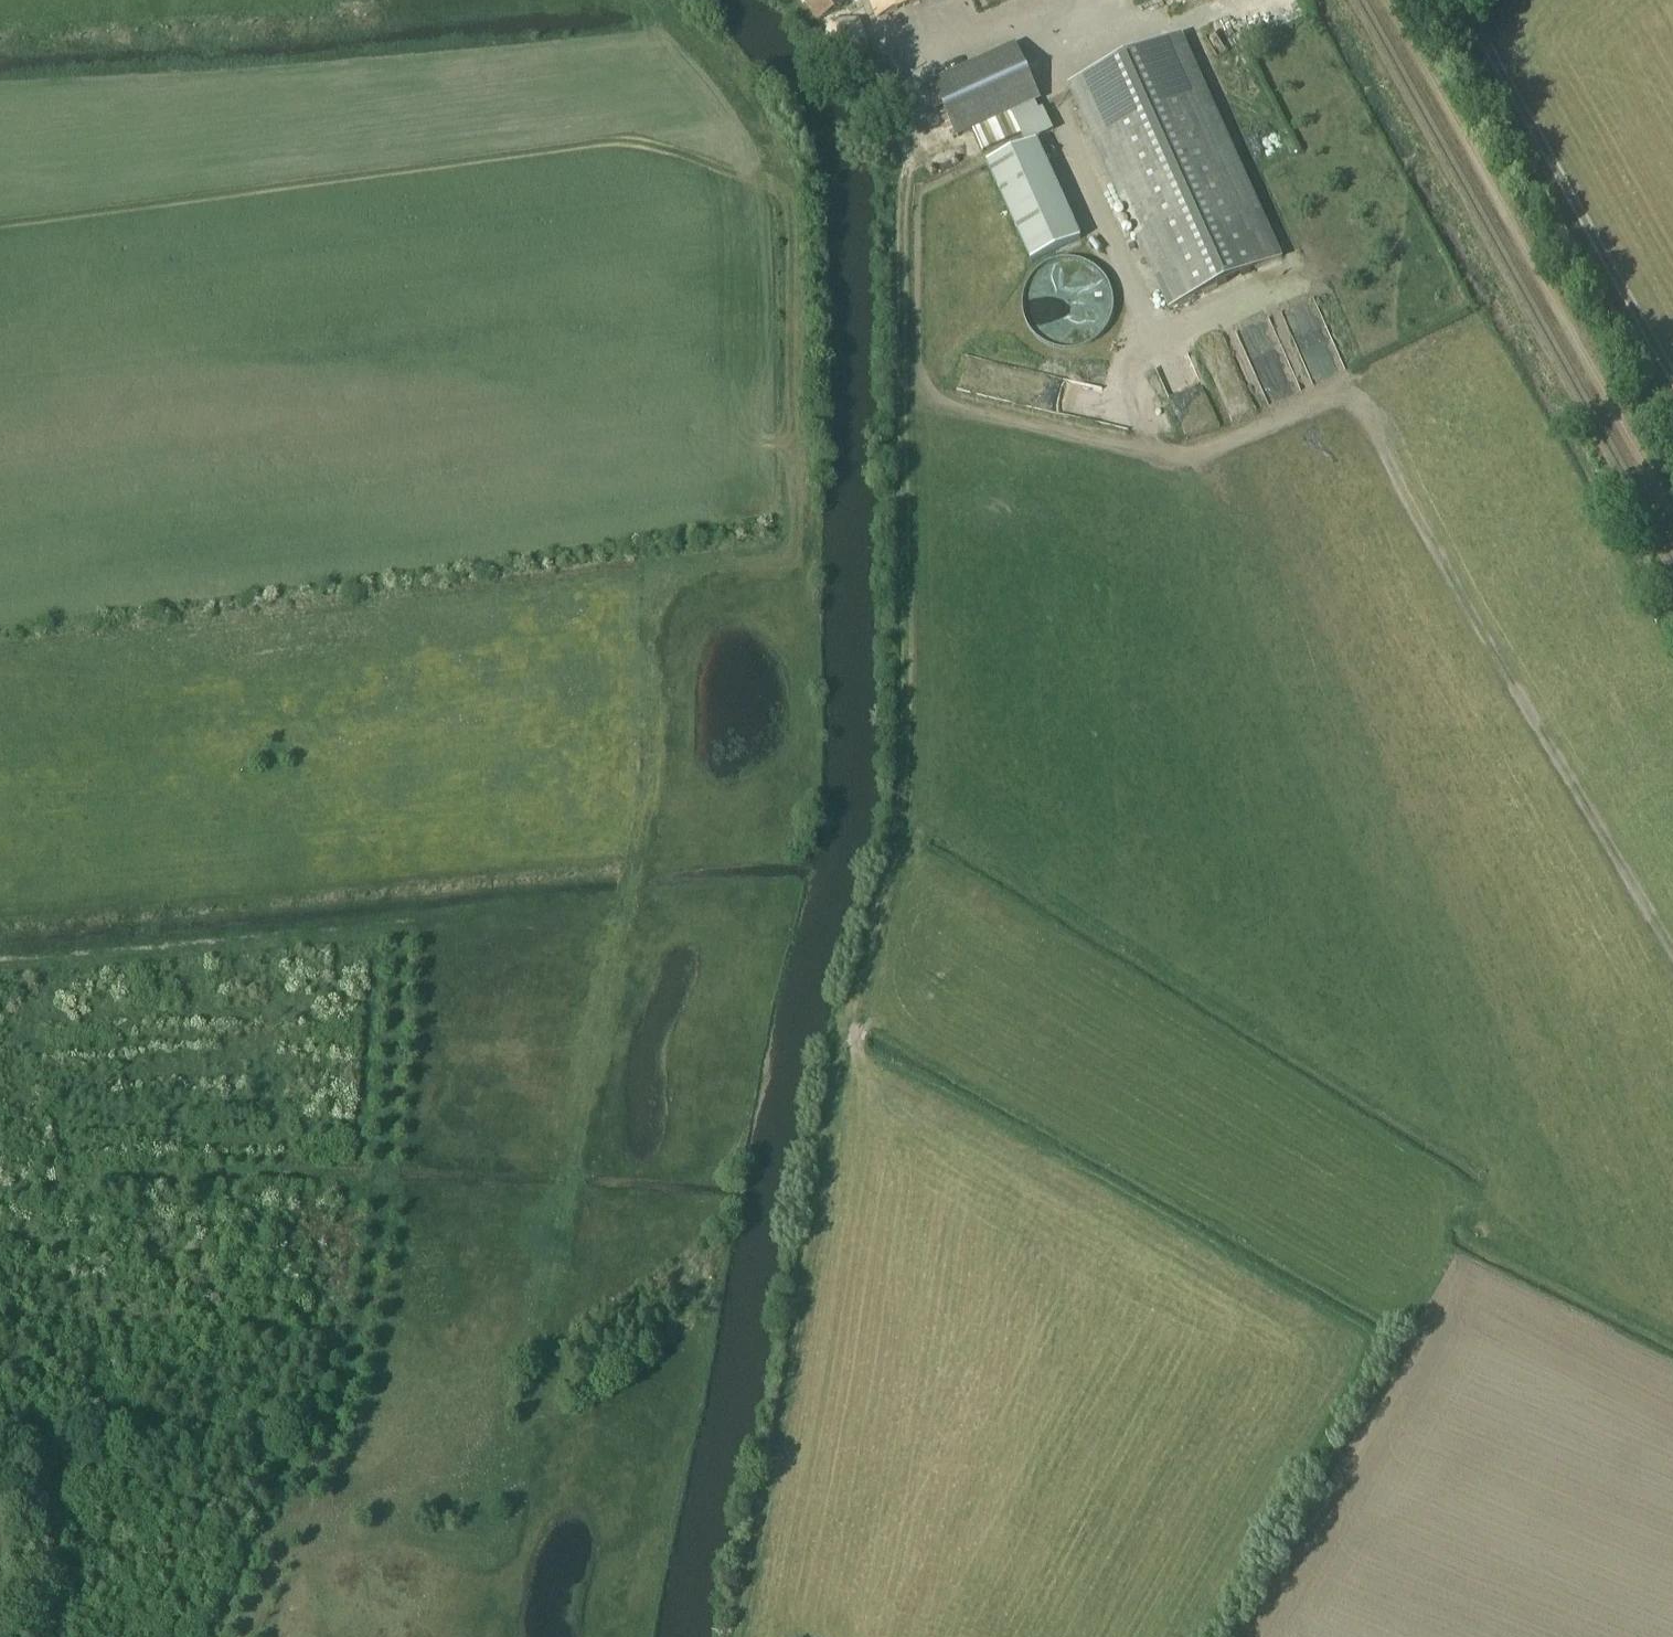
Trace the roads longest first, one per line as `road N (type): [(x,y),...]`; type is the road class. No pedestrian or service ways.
road 1 (track): [(0,965),(261,940)]

